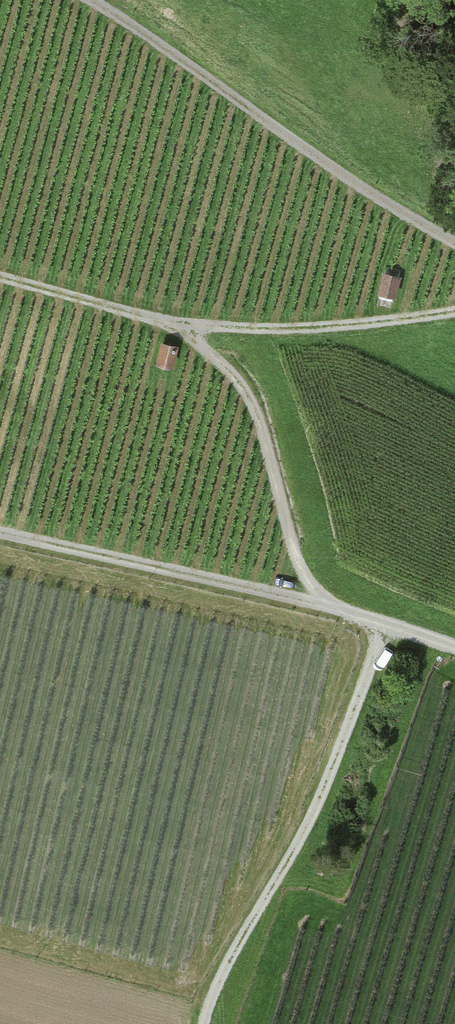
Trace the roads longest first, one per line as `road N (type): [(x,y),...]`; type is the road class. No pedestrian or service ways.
road 1 (track): [(454,650),(340,611),(0,534)]
road 2 (track): [(0,282),(159,326),(248,336),(454,321)]
road 3 (track): [(385,626),(318,822),(224,975),(207,1023)]
road 4 (track): [(108,0),(220,95),(454,244)]
road 5 (track): [(159,326),(240,385),(258,417),(301,565),(340,611)]

